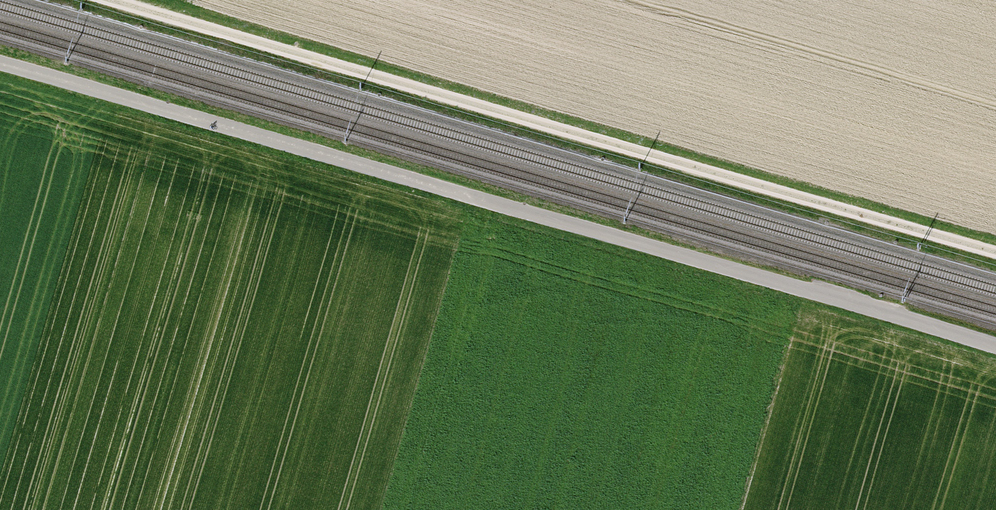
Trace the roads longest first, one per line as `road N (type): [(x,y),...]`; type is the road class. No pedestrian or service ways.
road 1 (unclassified): [(995,352),(0,69)]
road 2 (track): [(79,0),(995,259)]

